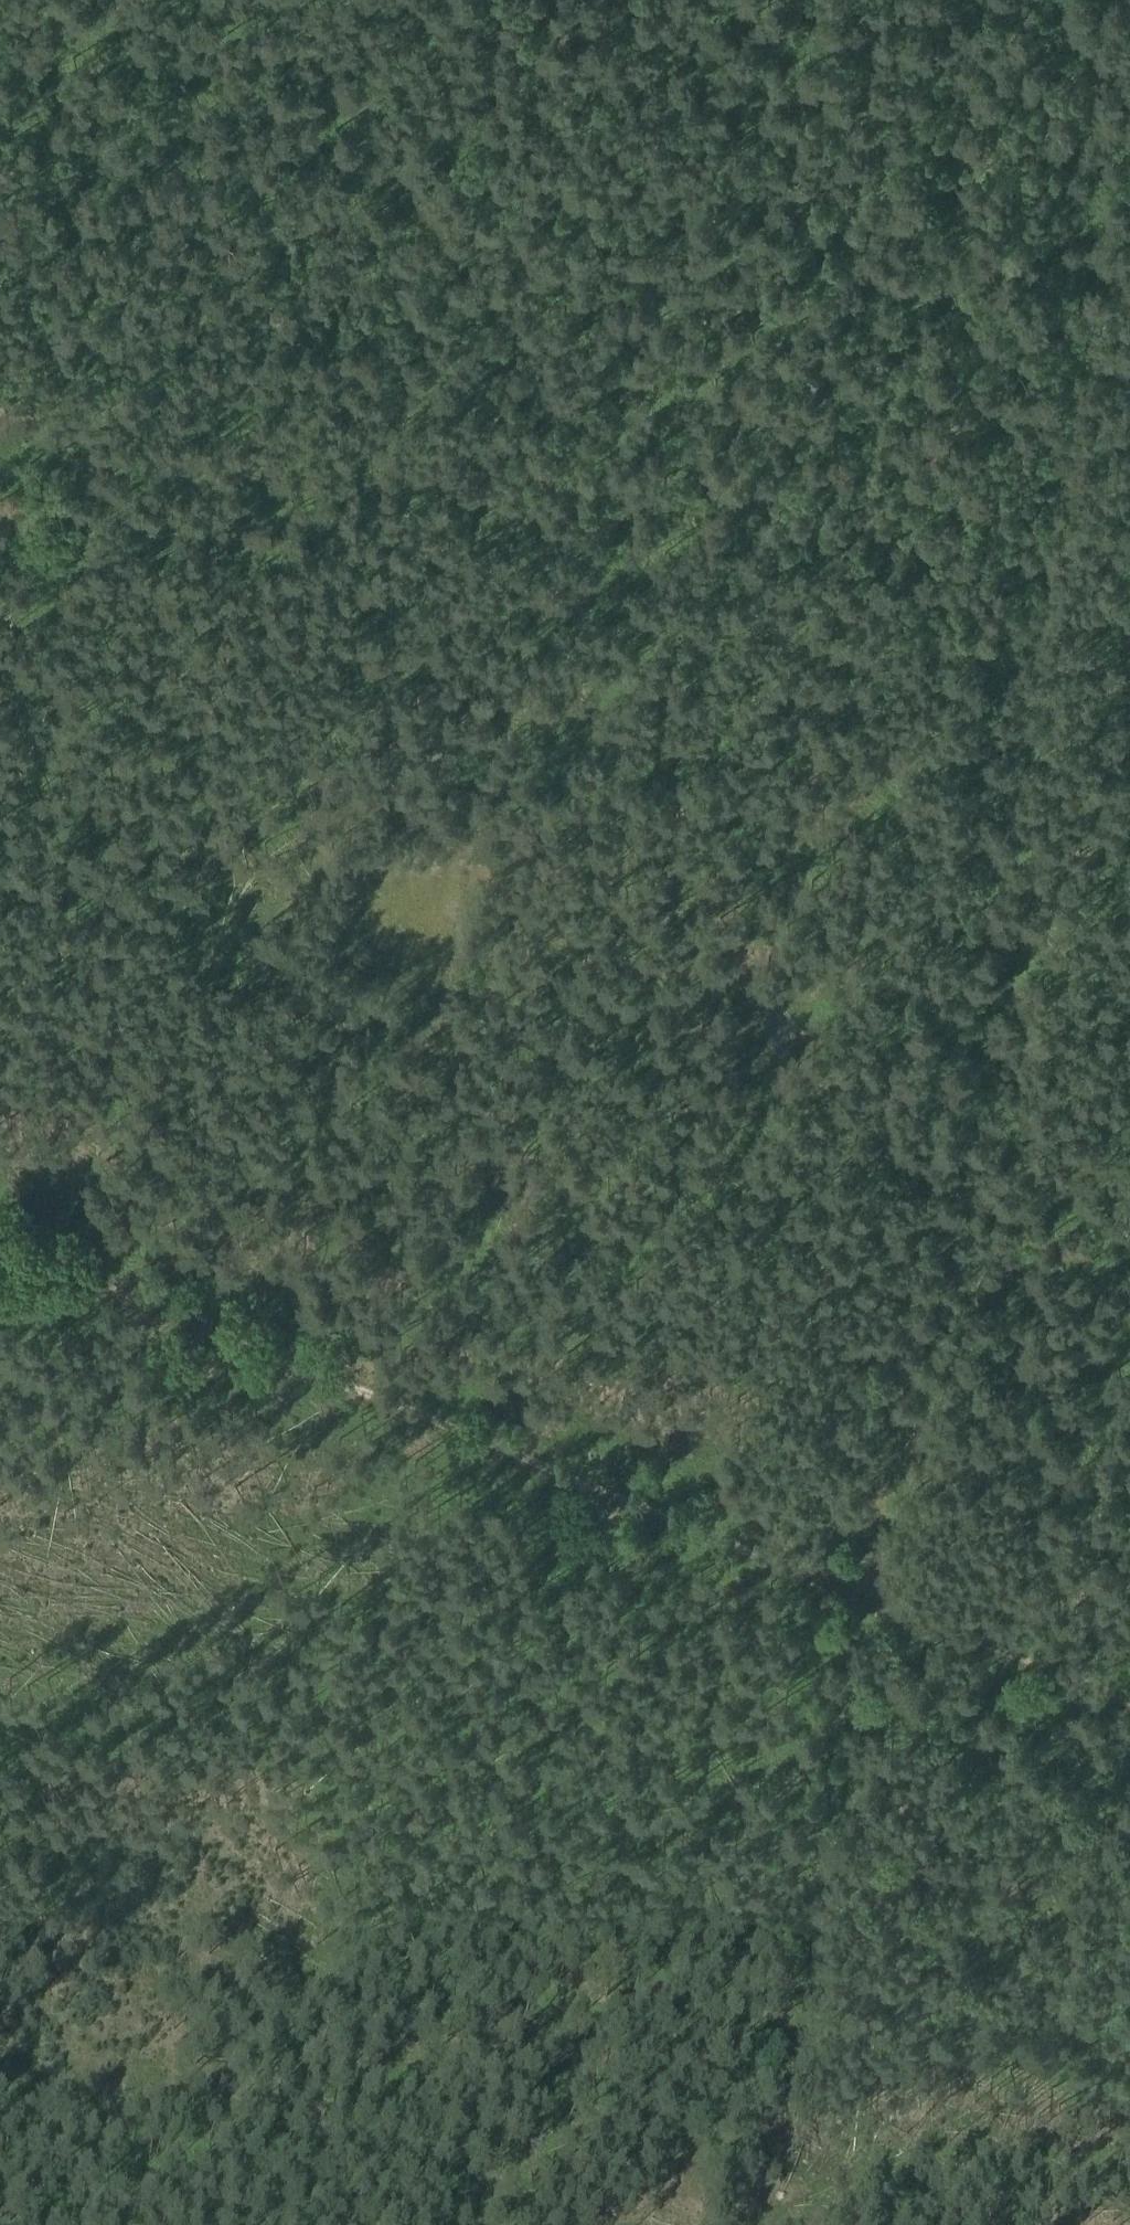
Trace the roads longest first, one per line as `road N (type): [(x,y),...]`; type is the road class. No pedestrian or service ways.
road 1 (track): [(1129,1708),(0,1252)]
road 2 (track): [(862,1602),(915,1241),(899,1149),(825,1090),(478,944)]

